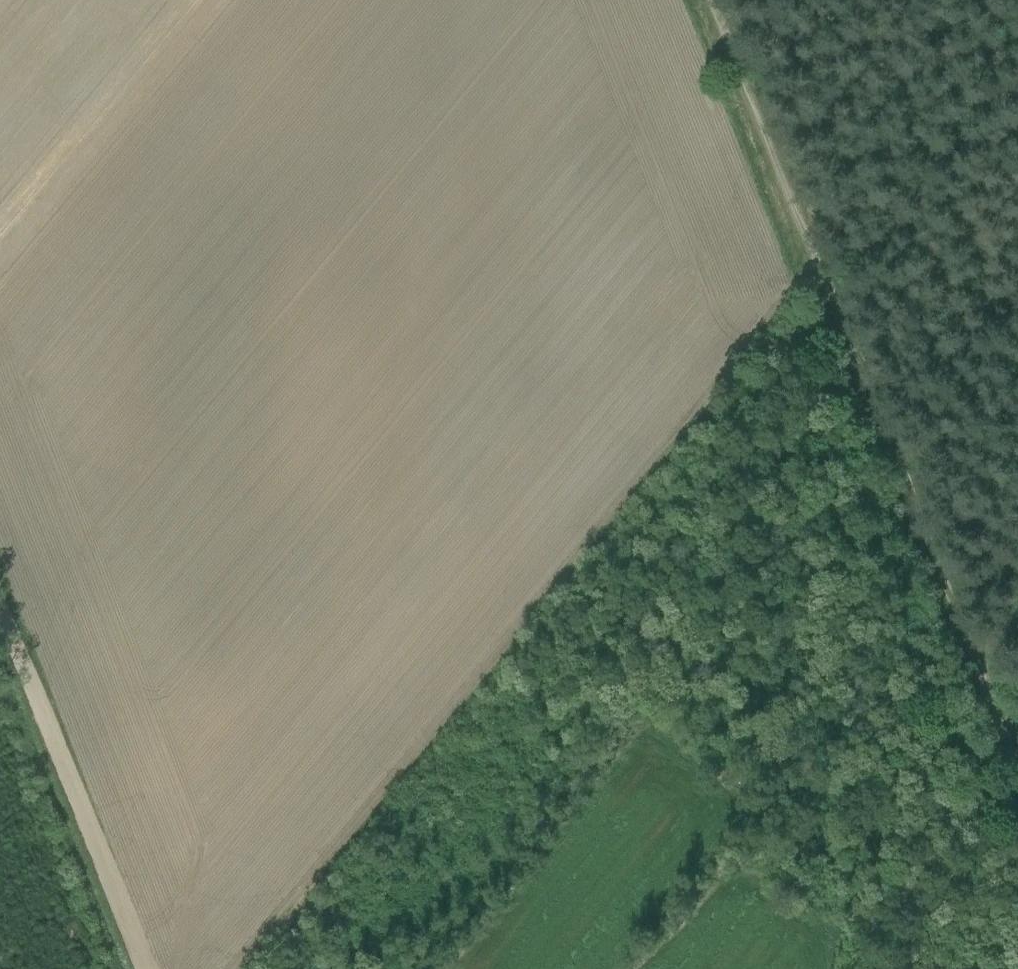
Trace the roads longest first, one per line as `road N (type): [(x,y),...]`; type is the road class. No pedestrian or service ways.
road 1 (track): [(1017,773),(714,0)]
road 2 (track): [(0,633),(136,968)]

